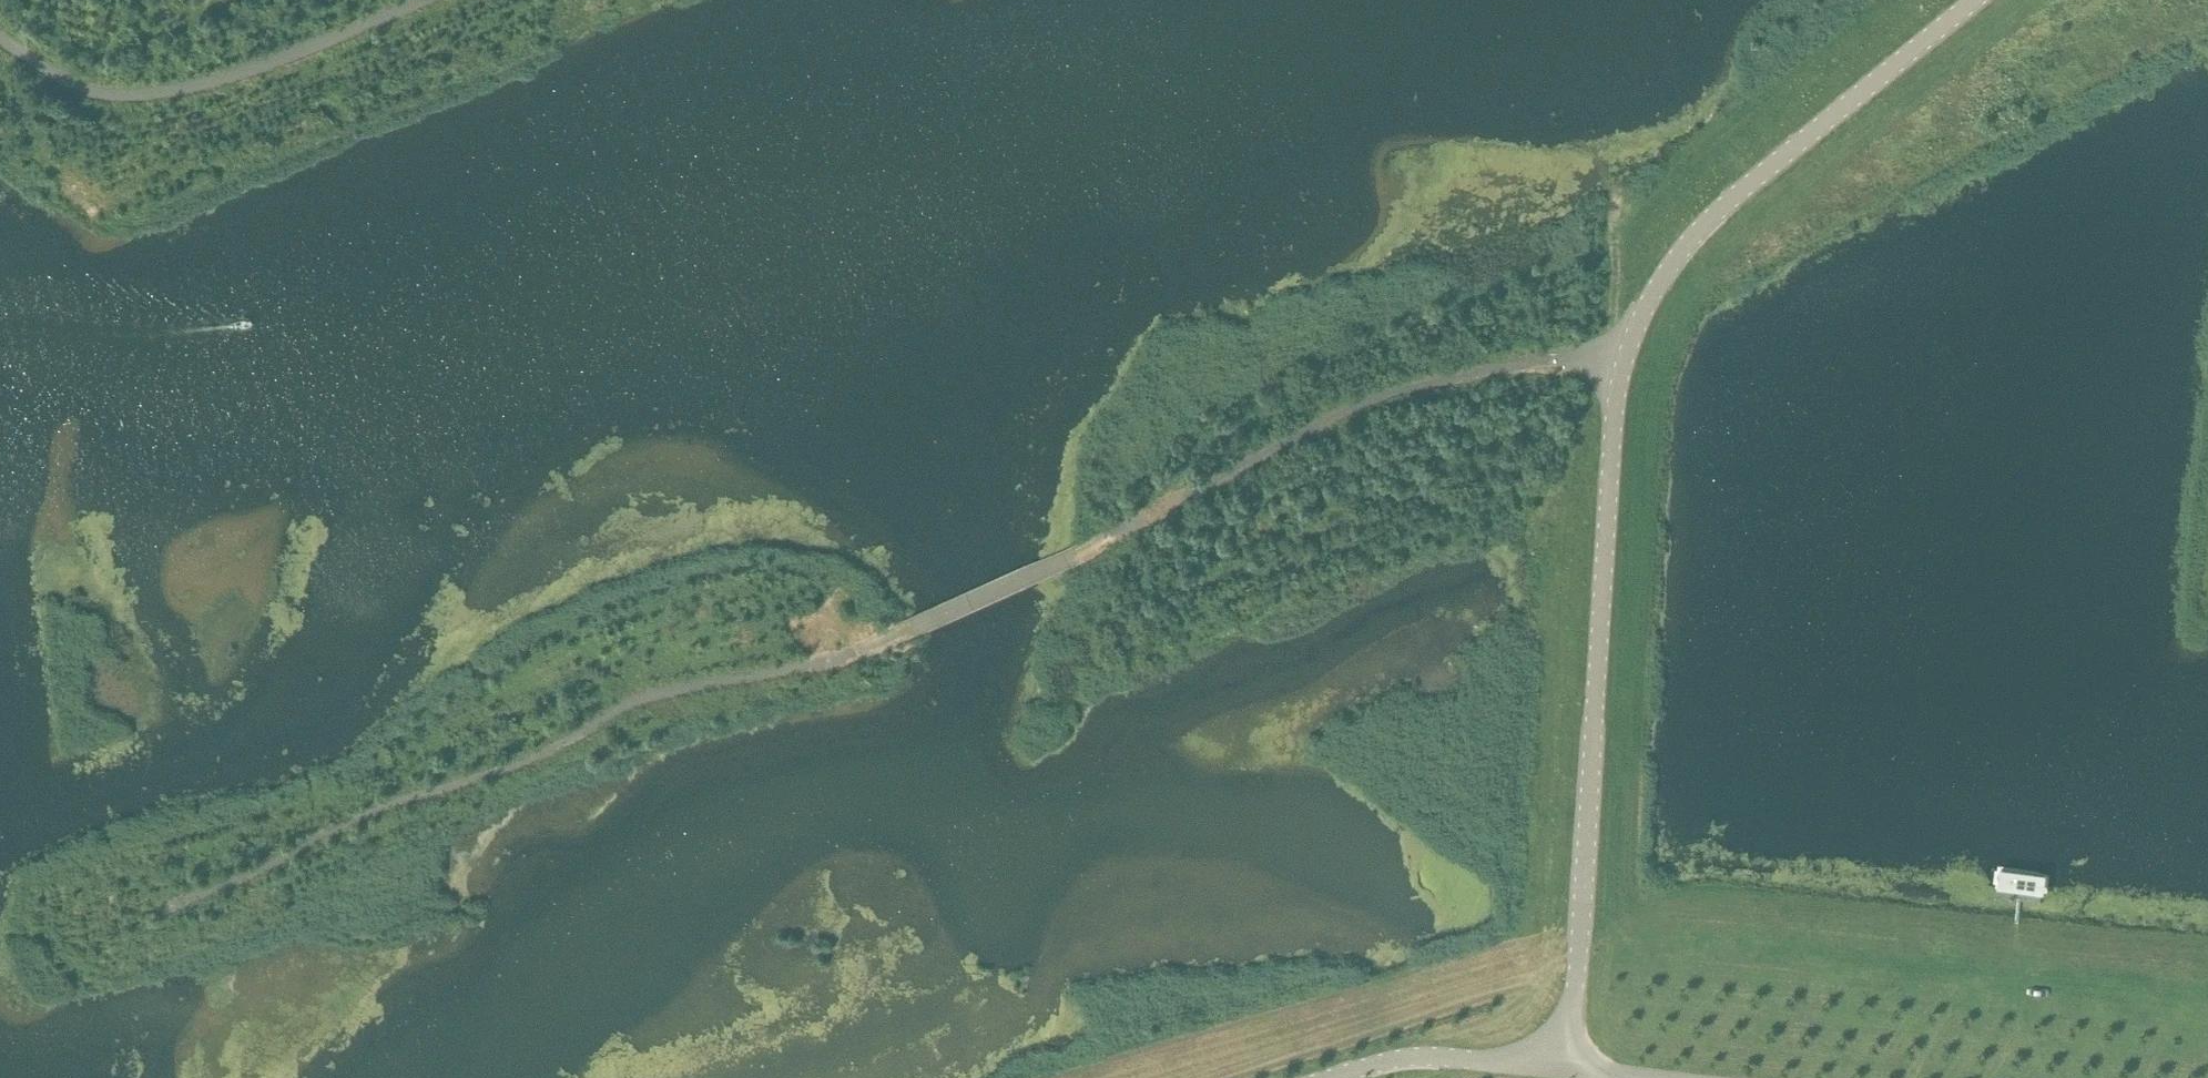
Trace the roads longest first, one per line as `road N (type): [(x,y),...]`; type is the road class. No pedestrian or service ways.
road 1 (unclassified): [(158,913),(378,809),(540,760),(659,691),(858,650),(1108,540),(1266,446),(1353,407),(1496,364),(1623,361)]
road 2 (unclassified): [(1571,1066),(1623,361)]
road 3 (unclassified): [(1623,361),(1661,278),(1714,213),(1979,0)]
road 4 (unclassified): [(1571,1066),(1434,1052)]

